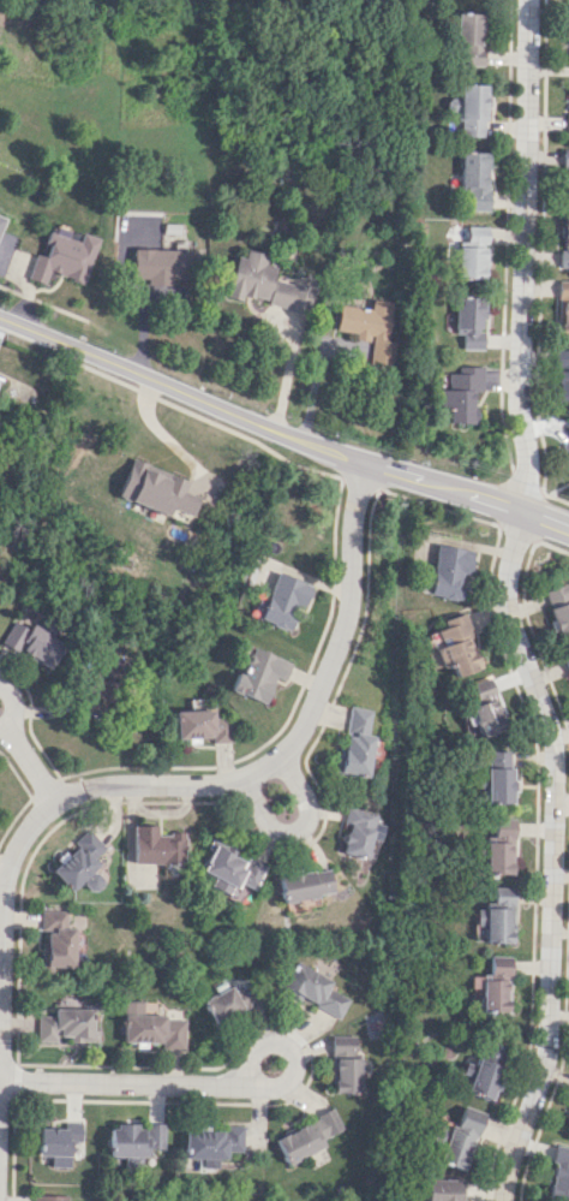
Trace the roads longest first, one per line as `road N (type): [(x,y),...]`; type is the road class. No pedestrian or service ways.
road 1 (residential): [(365,465),(346,616),(291,739),(238,777),(78,789),(34,820),(5,891),(0,1017)]
road 2 (residential): [(510,1200),(551,1053),(556,757),(511,612),(513,554),(525,511)]
road 3 (tertiary): [(0,320),(365,465),(568,529)]
road 4 (residential): [(525,511),(520,380),(535,0)]
road 5 (residential): [(0,1080),(256,1083)]
road 6 (residential): [(238,777),(268,827),(294,827),(303,808),(275,755)]
road 7 (residential): [(263,1087),(278,1087),(294,1069),(292,1053),(274,1040),(248,1056),(247,1070),(263,1087)]

